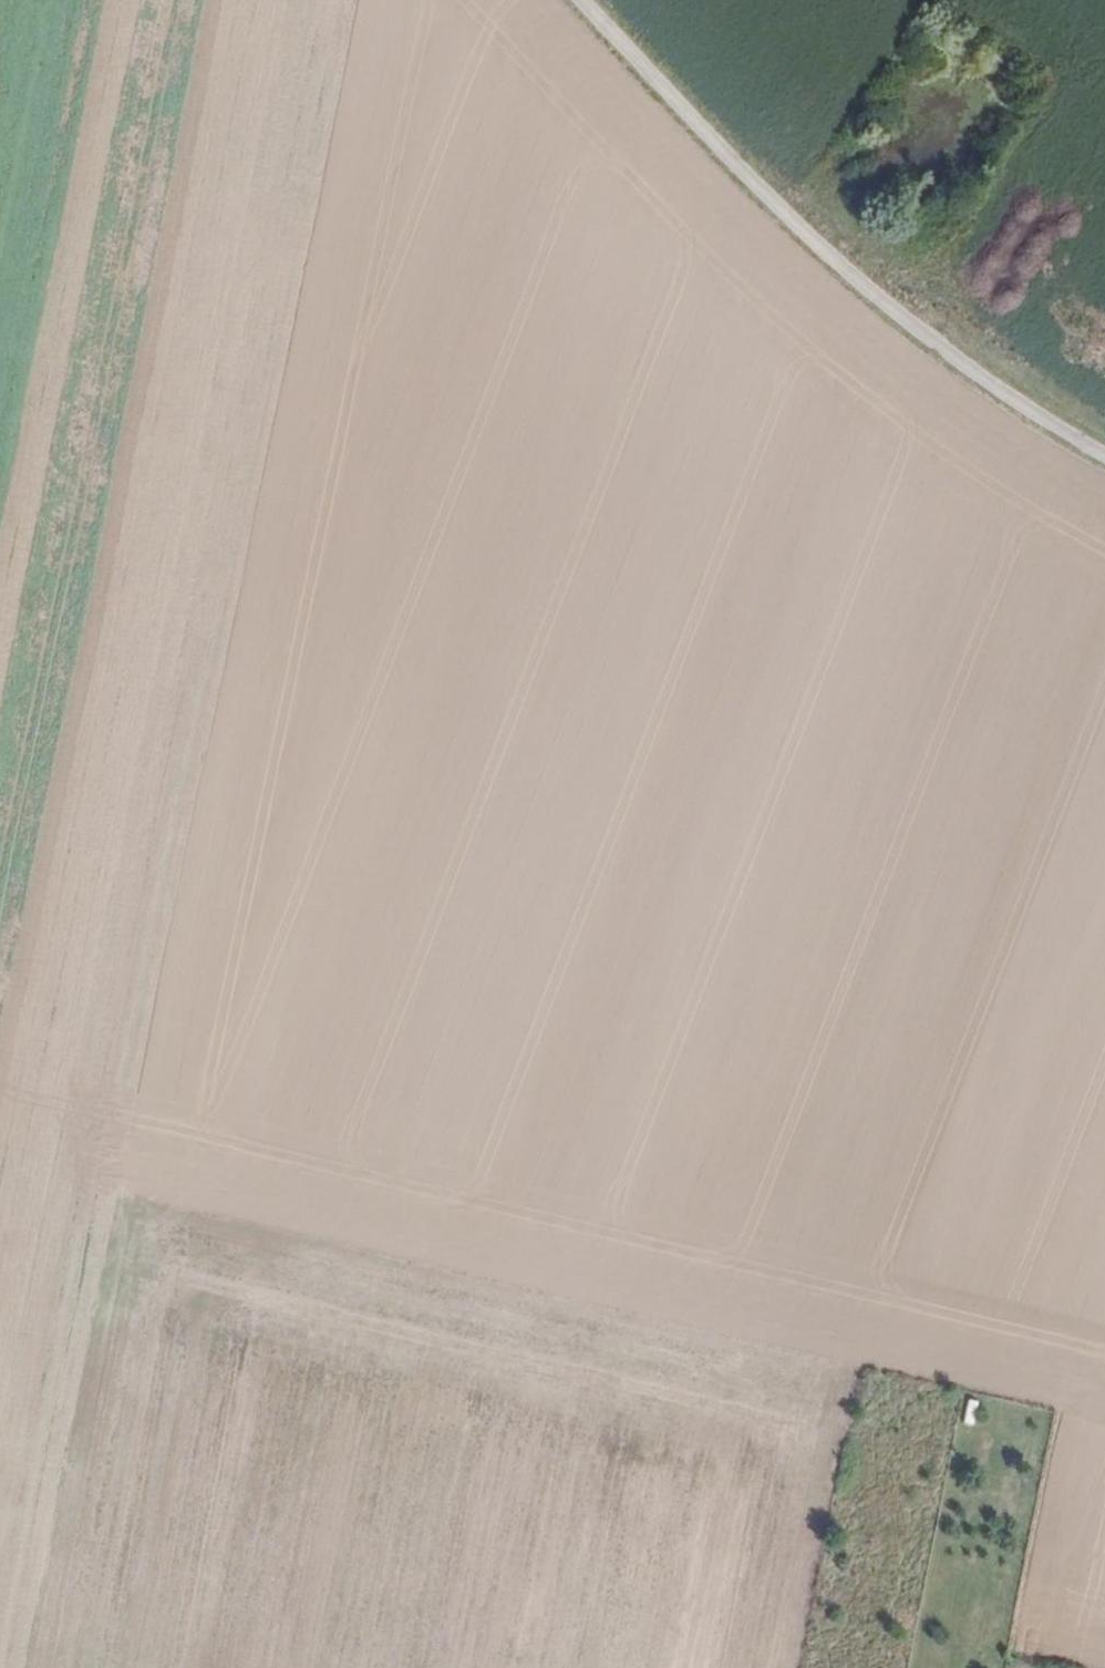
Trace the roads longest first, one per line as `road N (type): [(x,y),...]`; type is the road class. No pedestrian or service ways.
road 1 (residential): [(578,0),(751,186),(985,398),(1104,459)]

